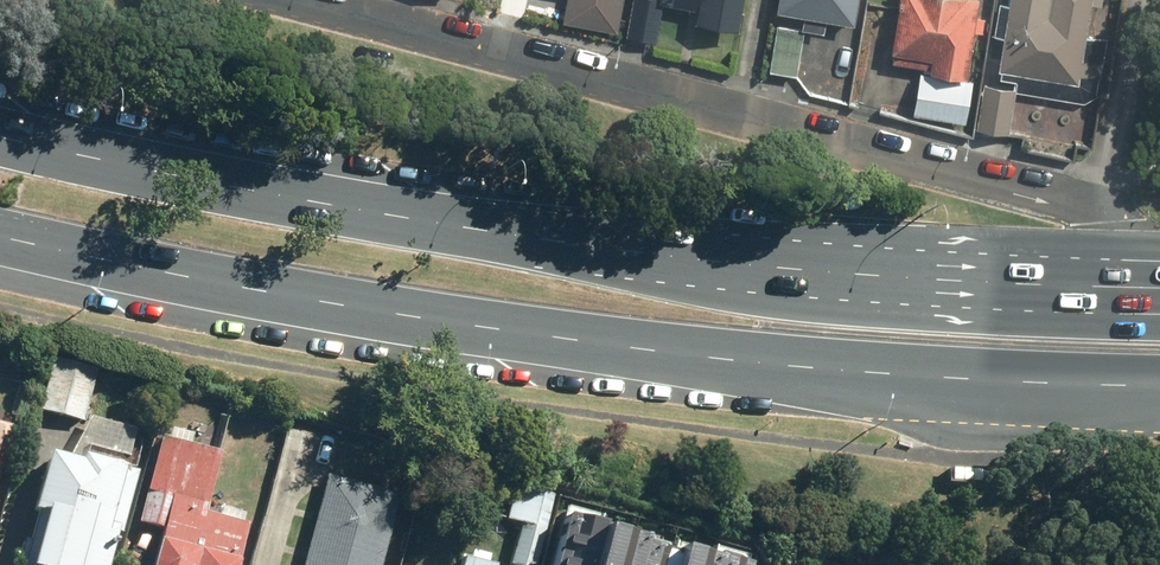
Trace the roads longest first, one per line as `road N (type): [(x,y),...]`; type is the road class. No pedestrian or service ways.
road 1 (primary): [(0,135),(248,189),(715,262),(1159,288)]
road 2 (primary): [(1159,385),(961,380),(680,355),(339,304),(0,237)]
road 3 (residential): [(341,0),(962,161),(1114,220),(1159,267)]

